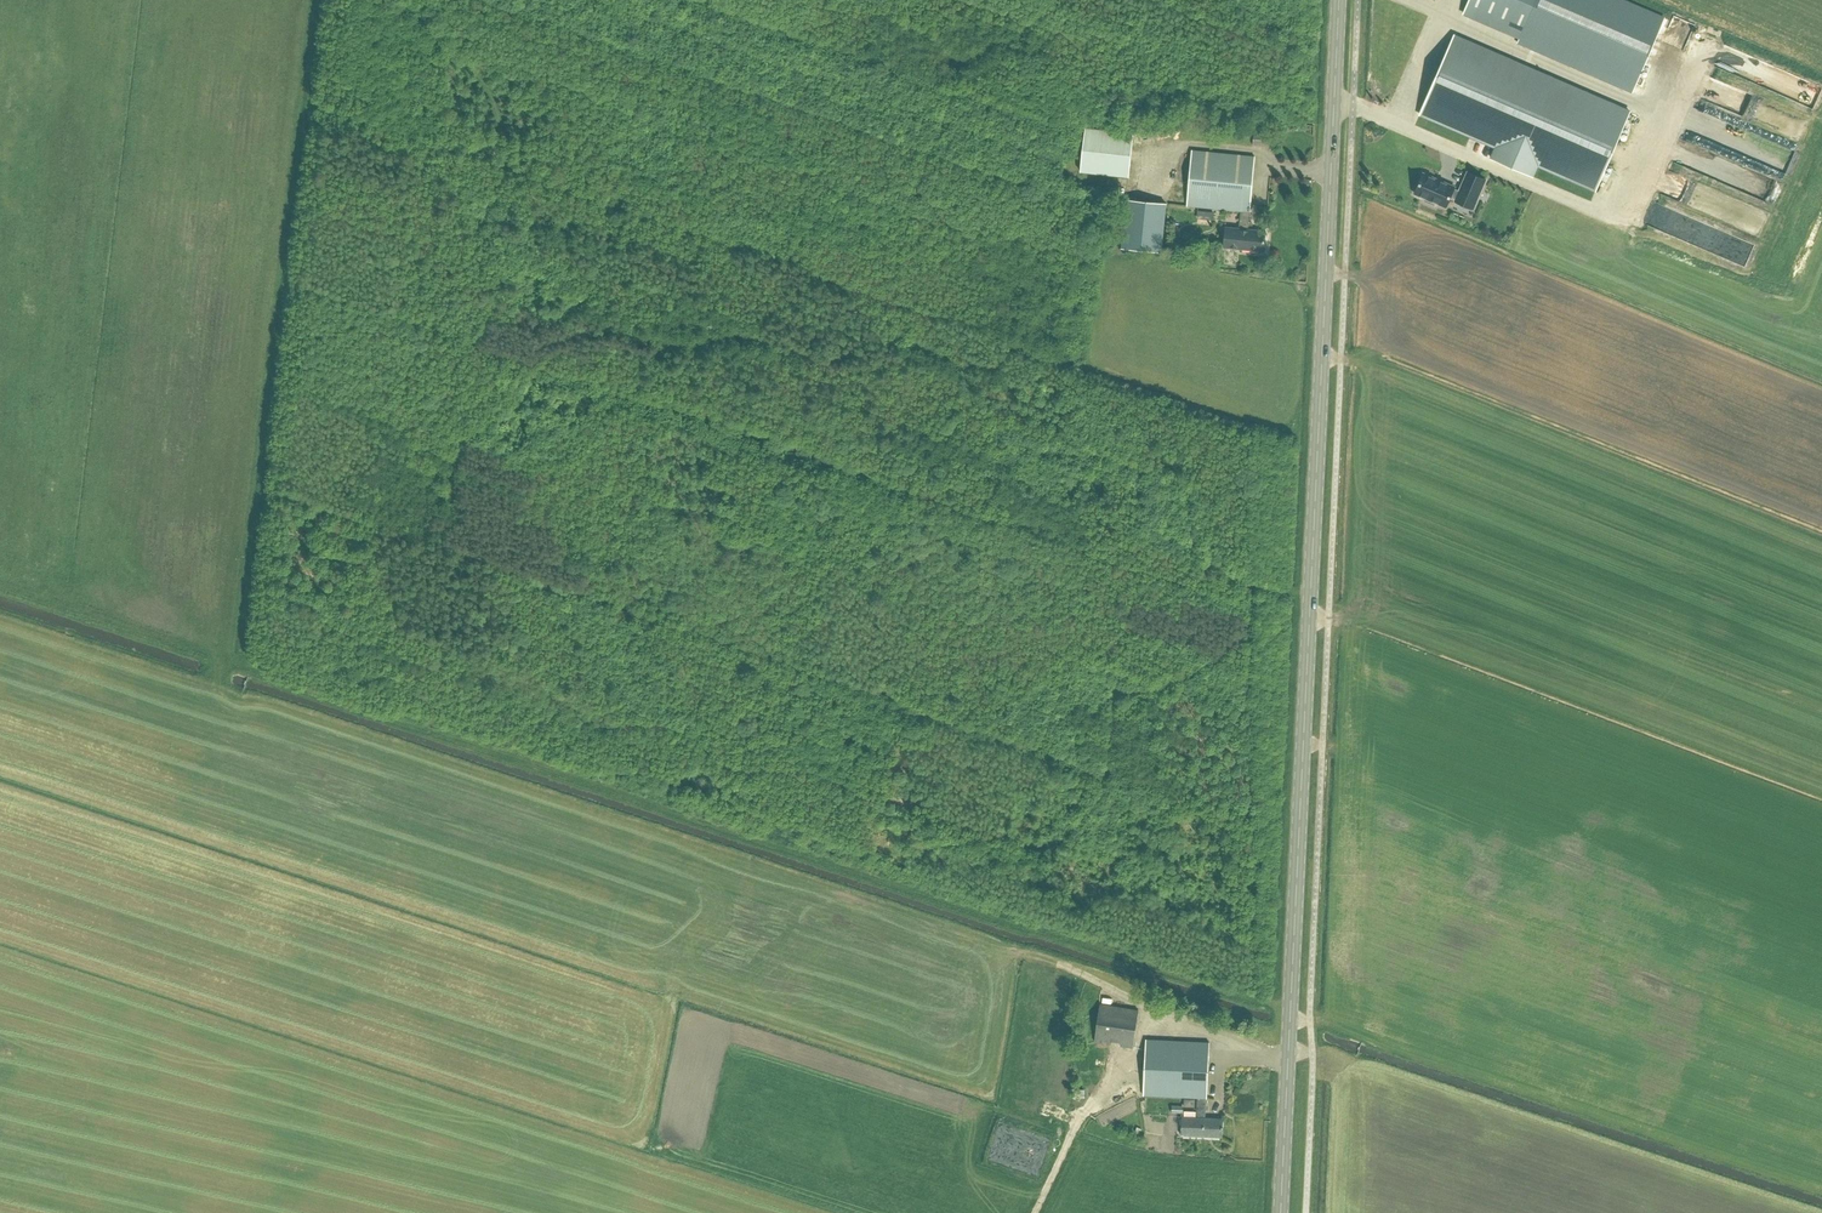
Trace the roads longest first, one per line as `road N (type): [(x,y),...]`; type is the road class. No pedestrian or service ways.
road 1 (primary): [(1281,1212),(1339,0)]

